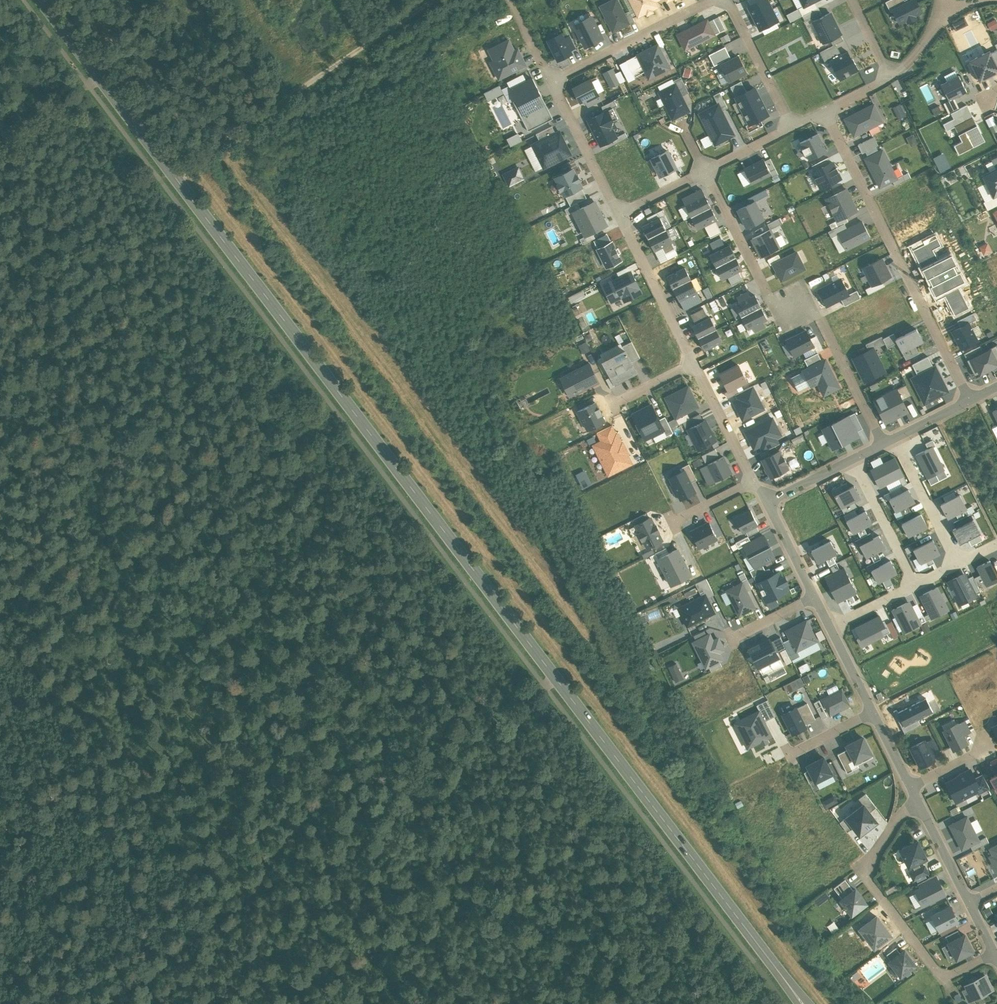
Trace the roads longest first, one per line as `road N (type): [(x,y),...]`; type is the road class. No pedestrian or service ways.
road 1 (secondary): [(803,1003),(40,0)]
road 2 (track): [(330,380),(0,613)]
road 3 (residential): [(883,444),(814,309),(769,296),(705,170)]
road 4 (residential): [(621,214),(552,81),(714,0)]
road 5 (residential): [(970,401),(827,109)]
road 6 (residential): [(995,954),(944,977),(862,871),(907,809),(920,804)]
road 7 (track): [(280,104),(438,0)]
road 8 (residential): [(697,361),(621,214)]
road 9 (residential): [(725,0),(793,126)]
road 10 (residential): [(852,459),(915,585)]
road 11 (residential): [(896,438),(959,563)]
road 12 (residential): [(754,482),(697,361)]
road 13 (track): [(265,889),(331,1003)]
road 14 (track): [(174,174),(280,104)]
road 15 (track): [(99,77),(0,156)]

